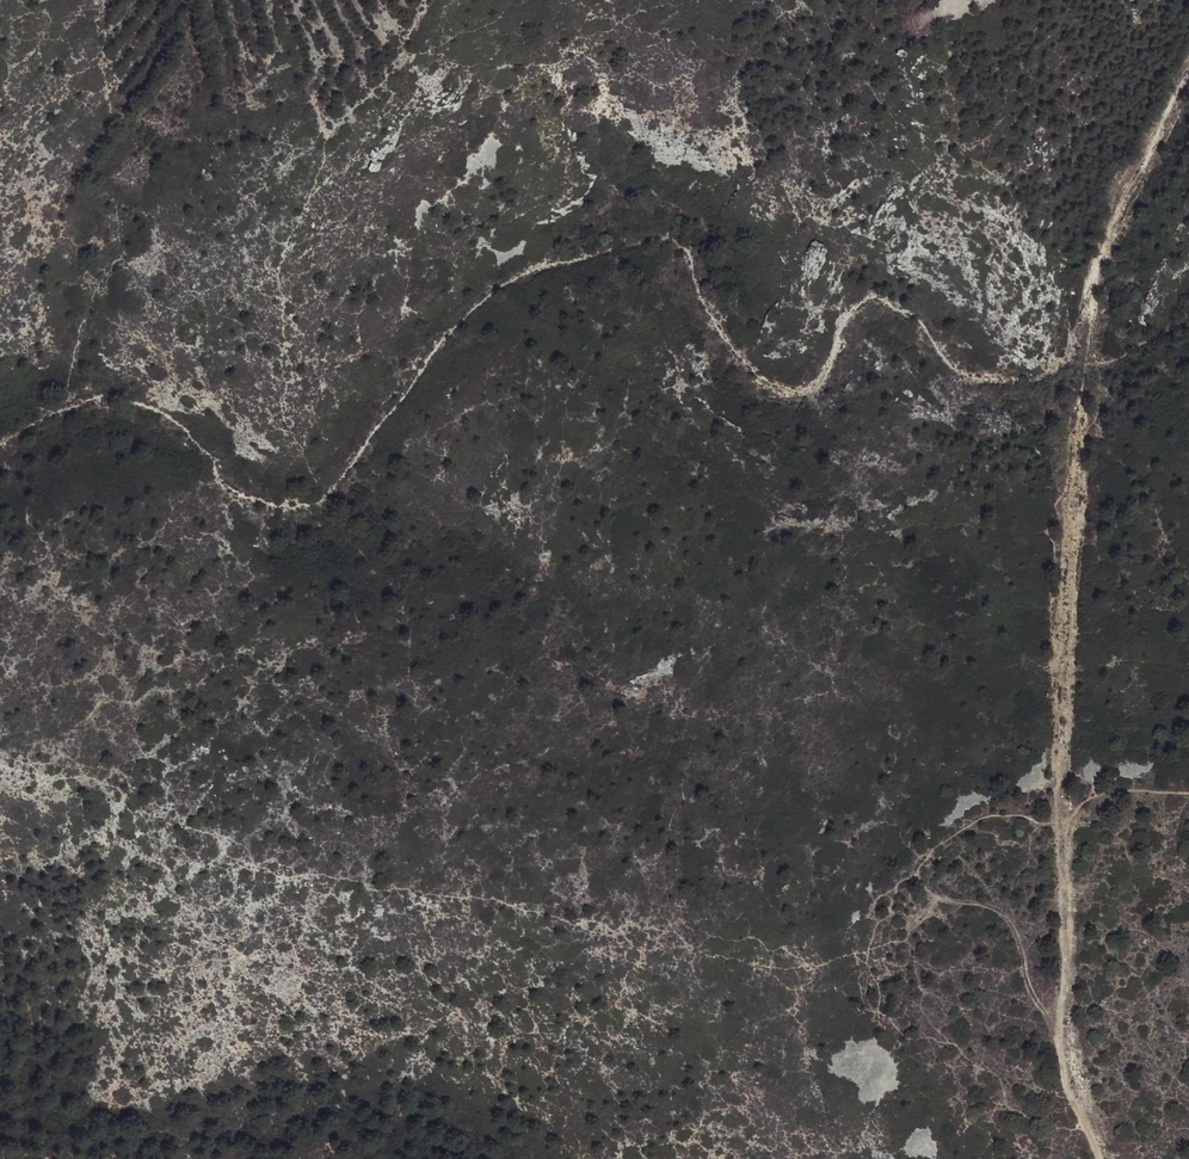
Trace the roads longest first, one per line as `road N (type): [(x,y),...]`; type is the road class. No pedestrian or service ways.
road 1 (track): [(1104,1158),(1069,1088),(1059,1036),(1061,659),(1080,414)]

